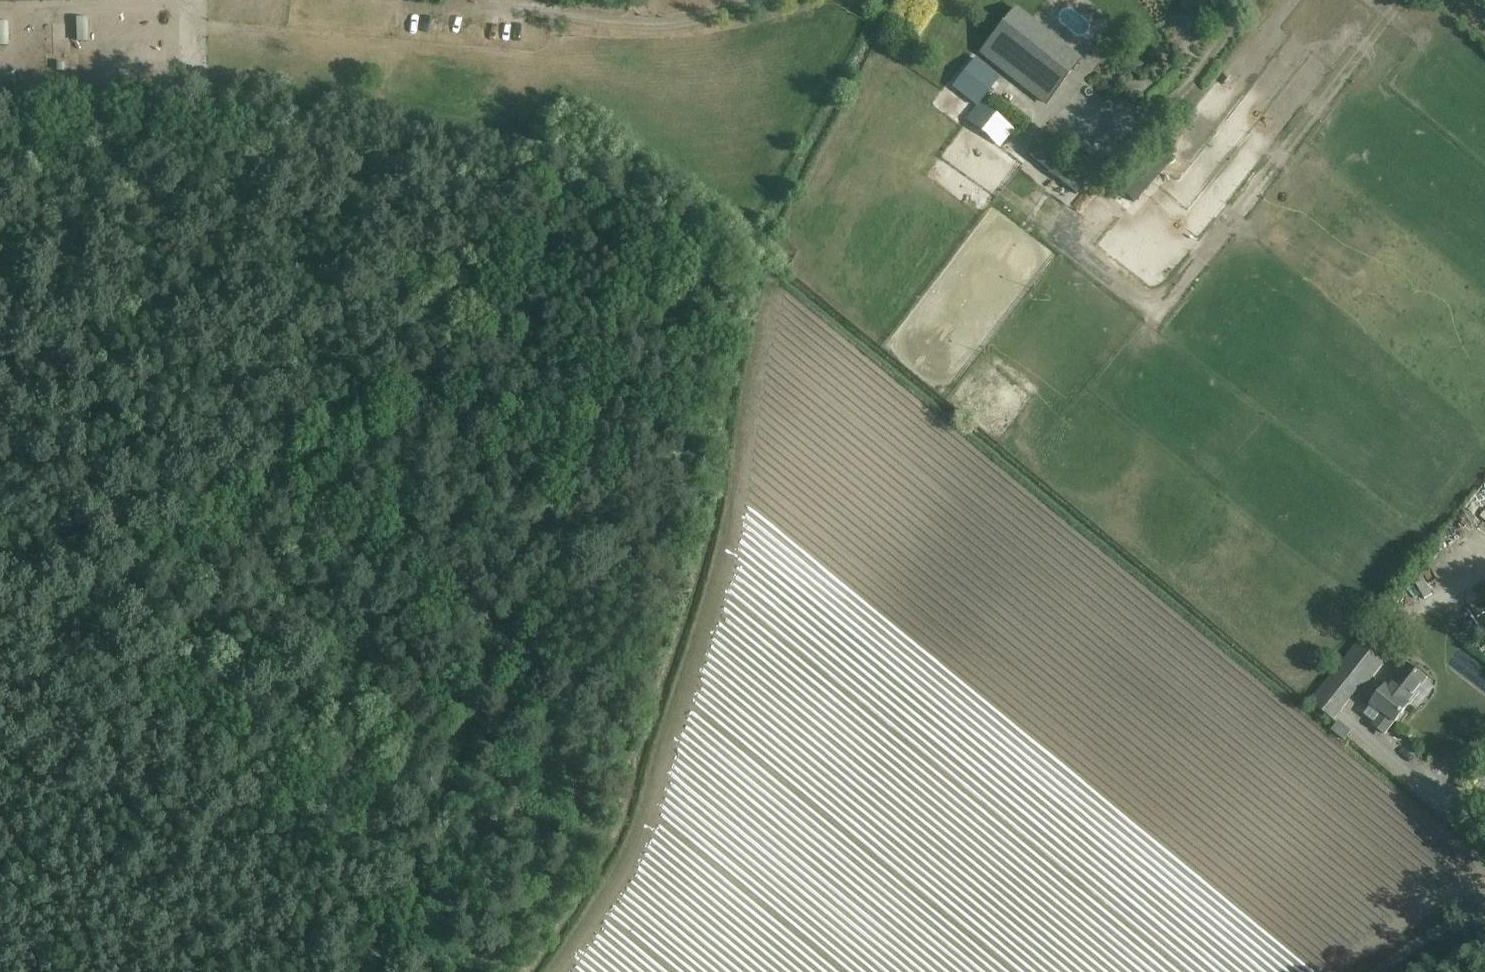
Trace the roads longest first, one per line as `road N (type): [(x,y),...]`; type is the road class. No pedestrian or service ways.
road 1 (track): [(1373,971),(1484,900)]

